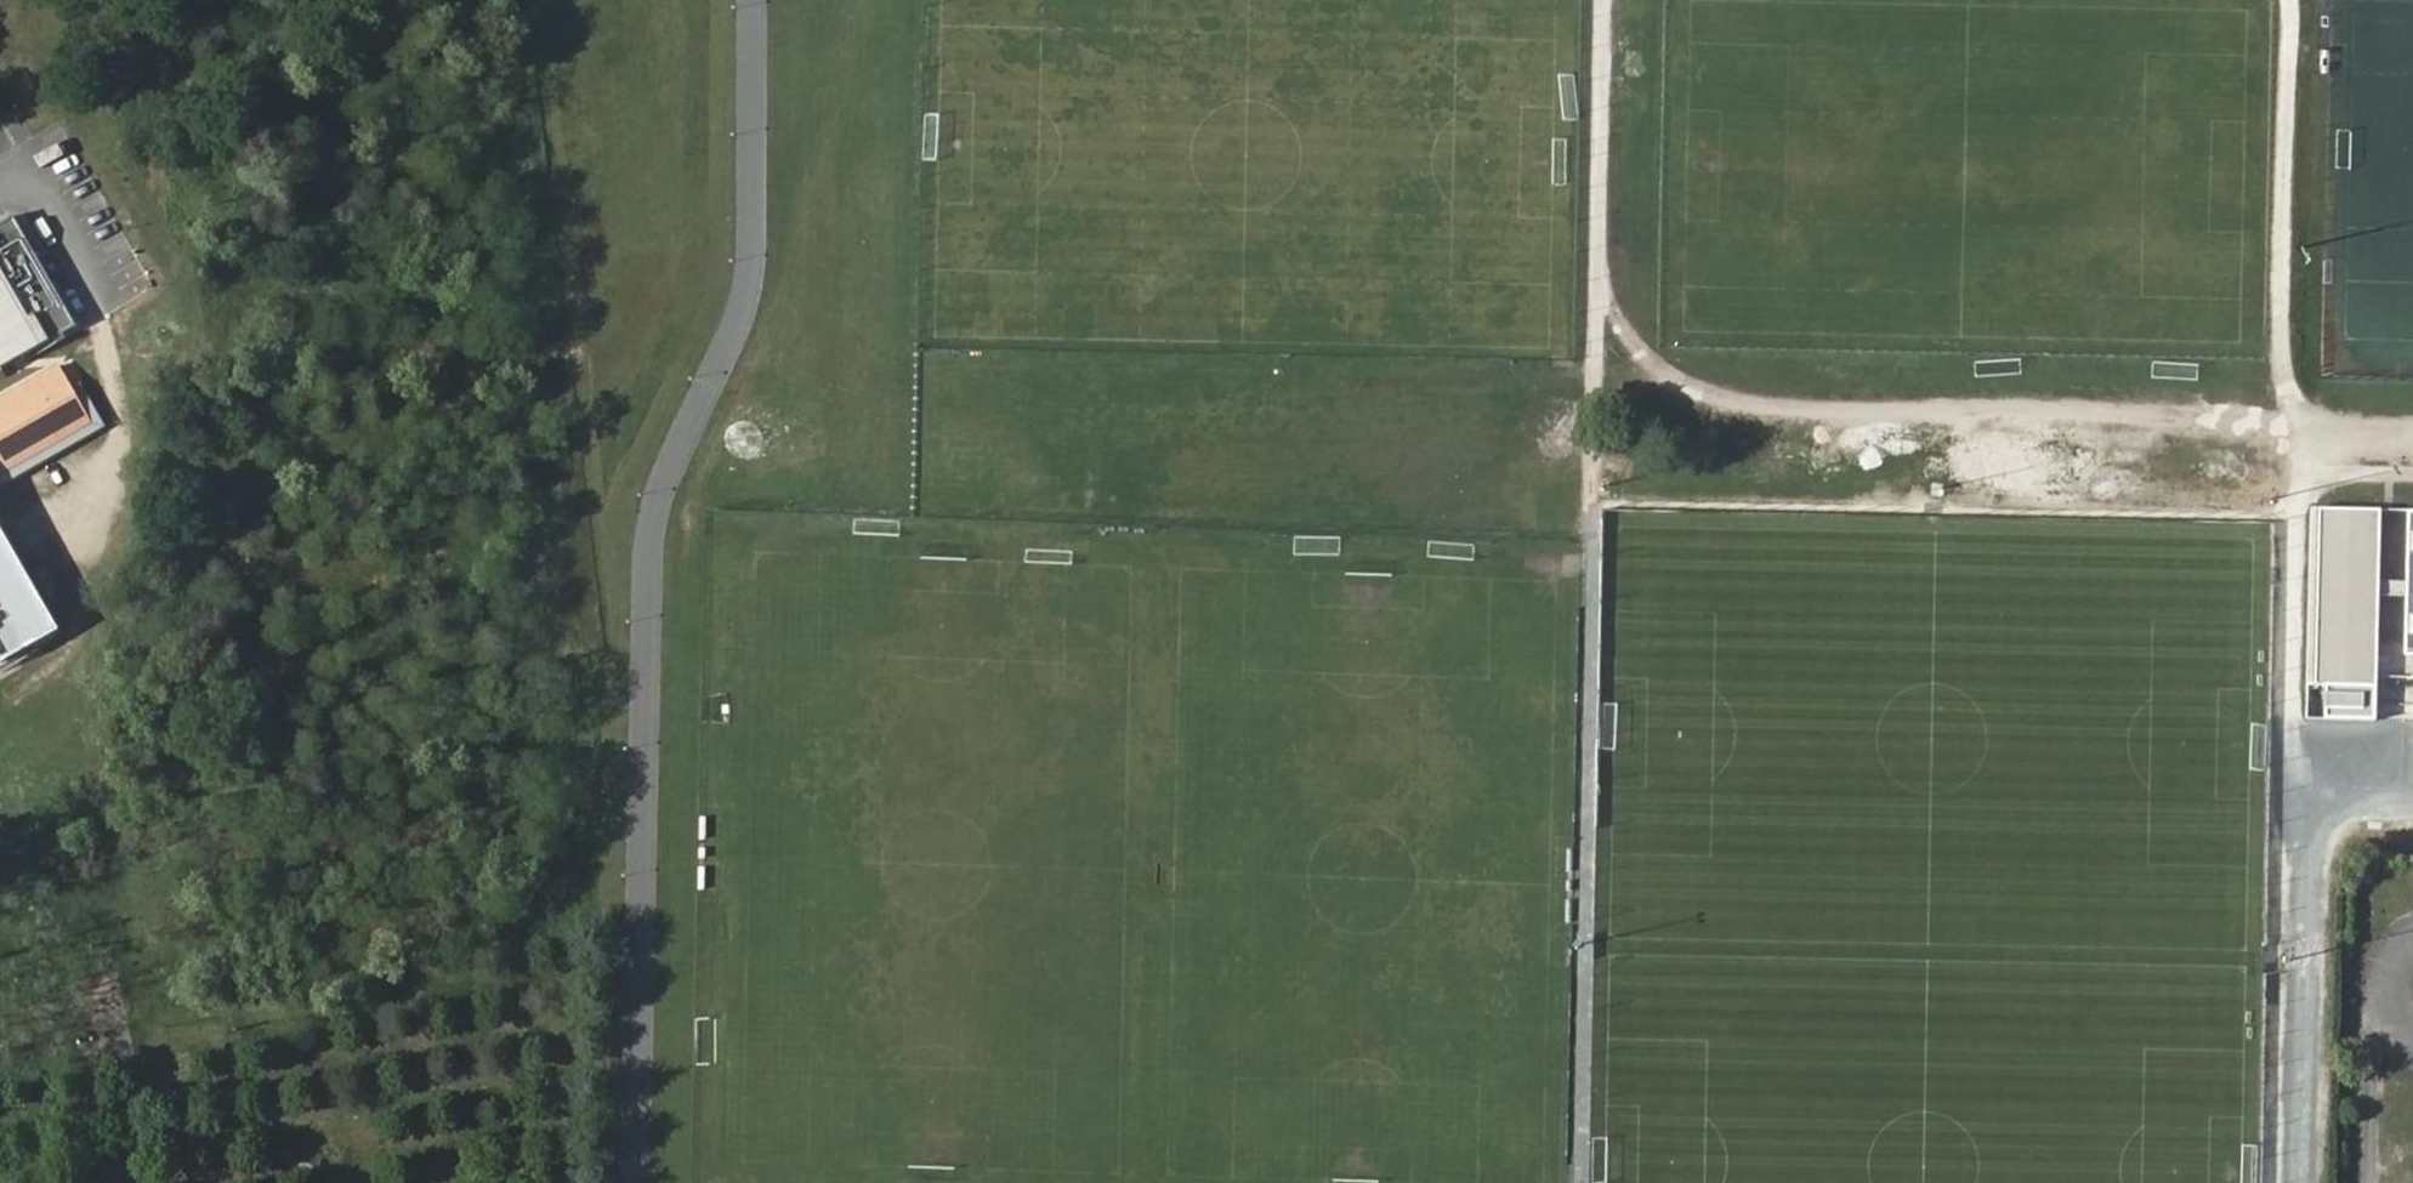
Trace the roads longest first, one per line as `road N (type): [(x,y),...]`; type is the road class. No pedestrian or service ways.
road 1 (track): [(1615,0),(1574,1182)]
road 2 (track): [(2292,0),(2287,379),(2311,422),(2349,447),(2412,448)]
road 3 (track): [(2412,835),(2338,841),(2322,864),(2317,1182)]
road 4 (track): [(2338,841),(2349,447)]

